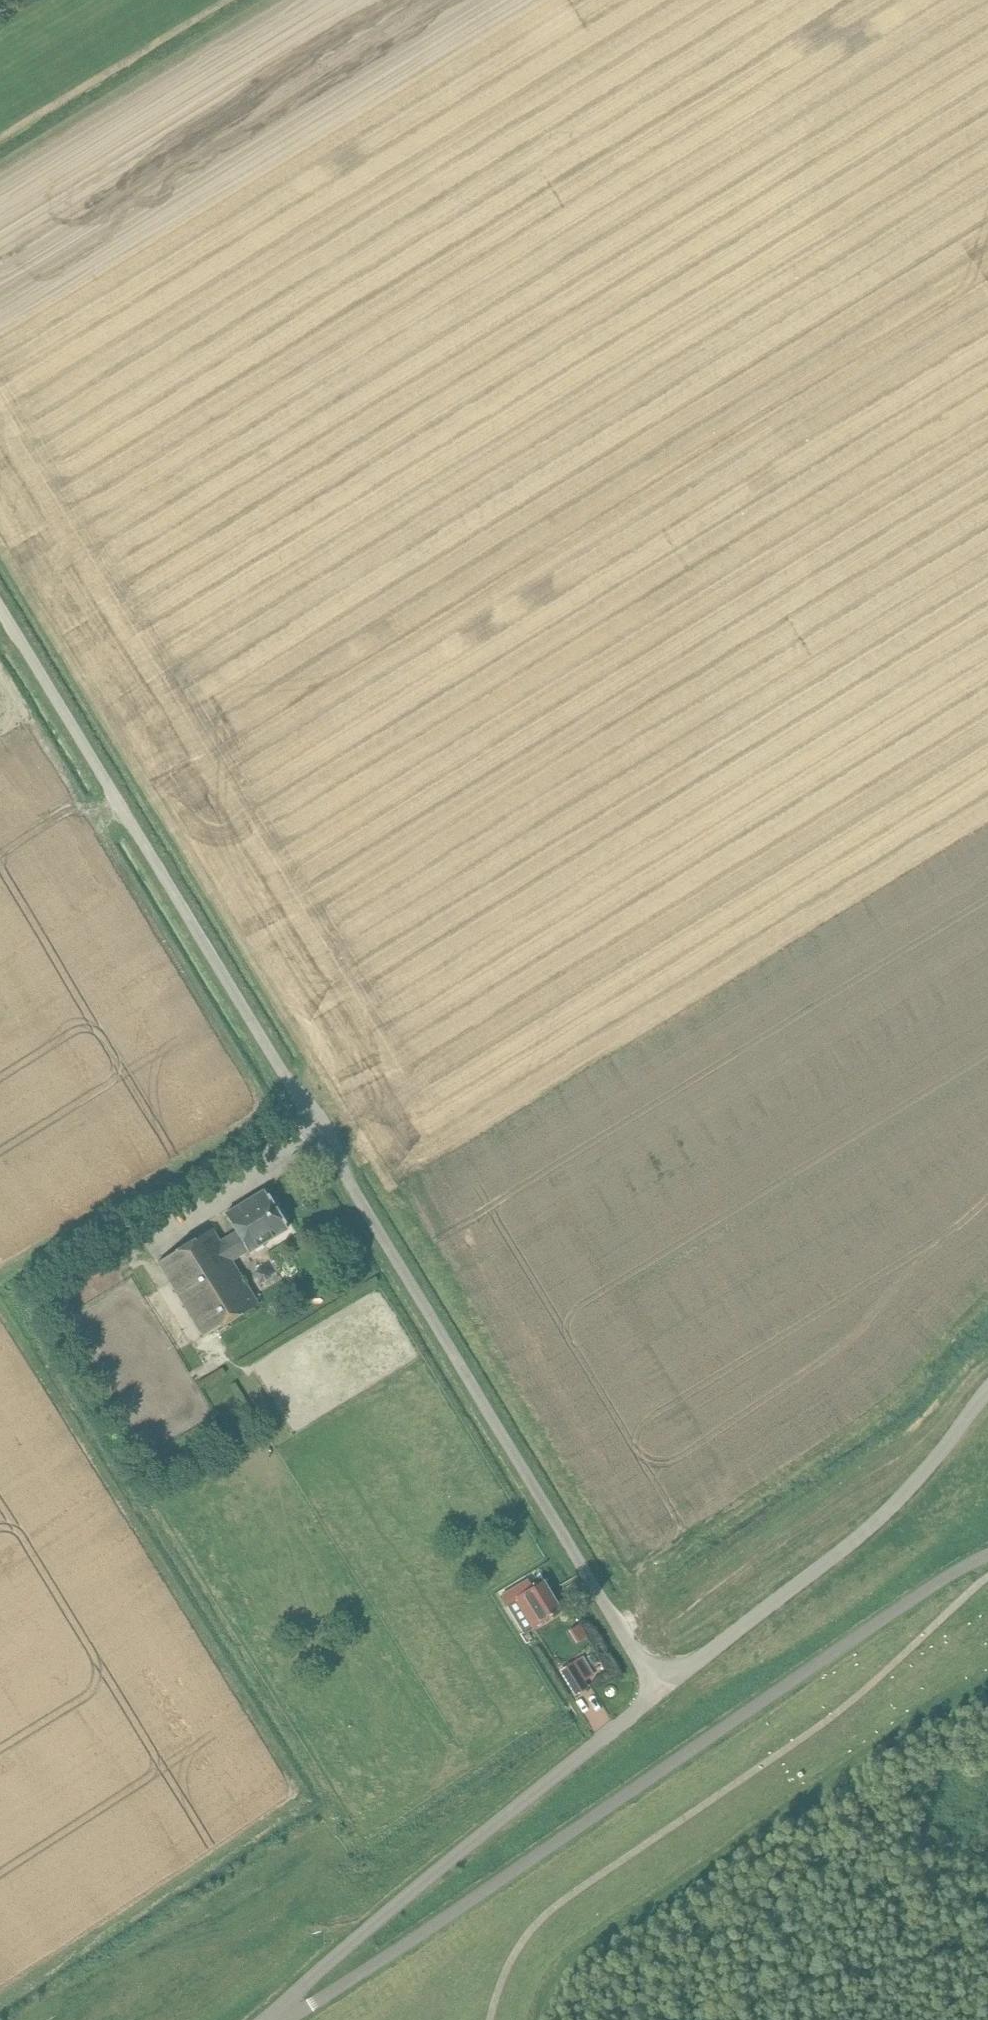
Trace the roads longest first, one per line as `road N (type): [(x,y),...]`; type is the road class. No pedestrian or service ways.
road 1 (unclassified): [(655,1690),(0,610)]
road 2 (unclassified): [(292,2004),(987,1554)]
road 3 (unclassified): [(292,2004),(655,1690)]
road 4 (unclassified): [(655,1690),(898,1504),(987,1389)]

